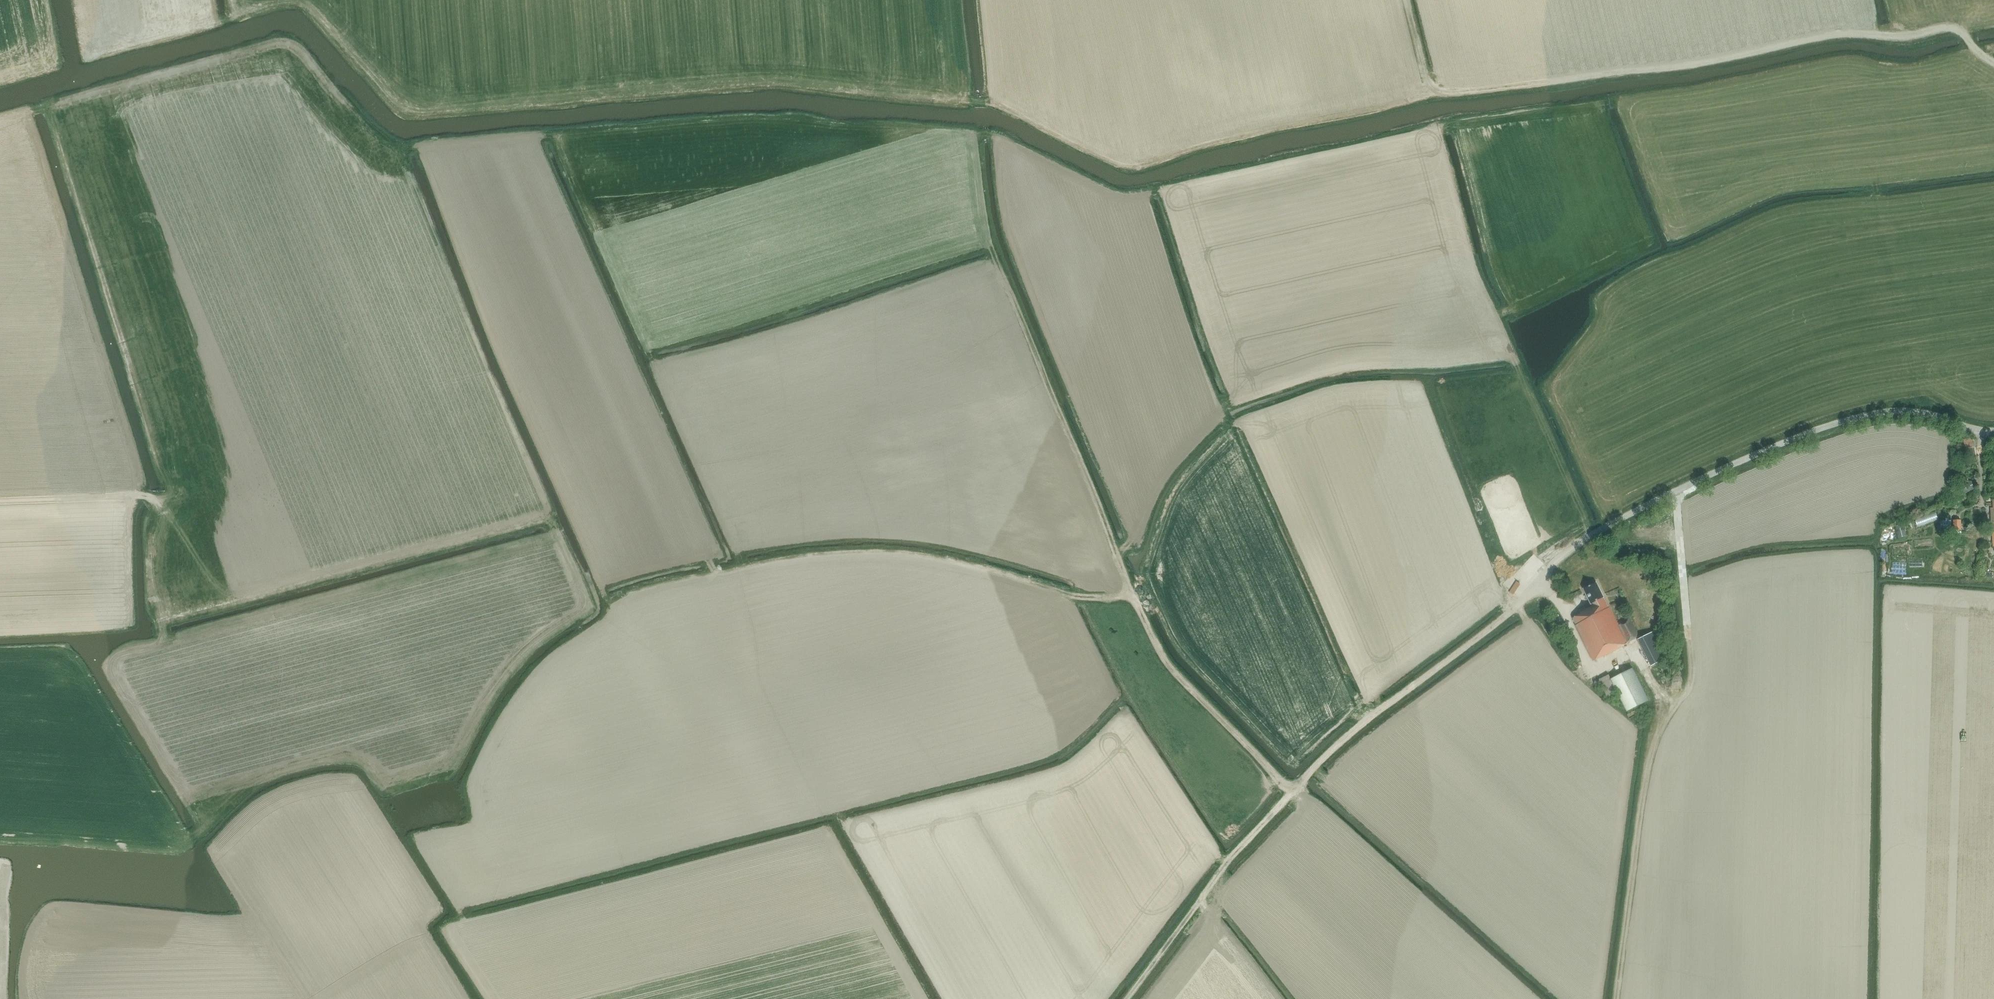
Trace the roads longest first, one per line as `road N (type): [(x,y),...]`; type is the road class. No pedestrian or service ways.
road 1 (unclassified): [(1614,522),(1845,420),(1923,412),(1993,434)]

